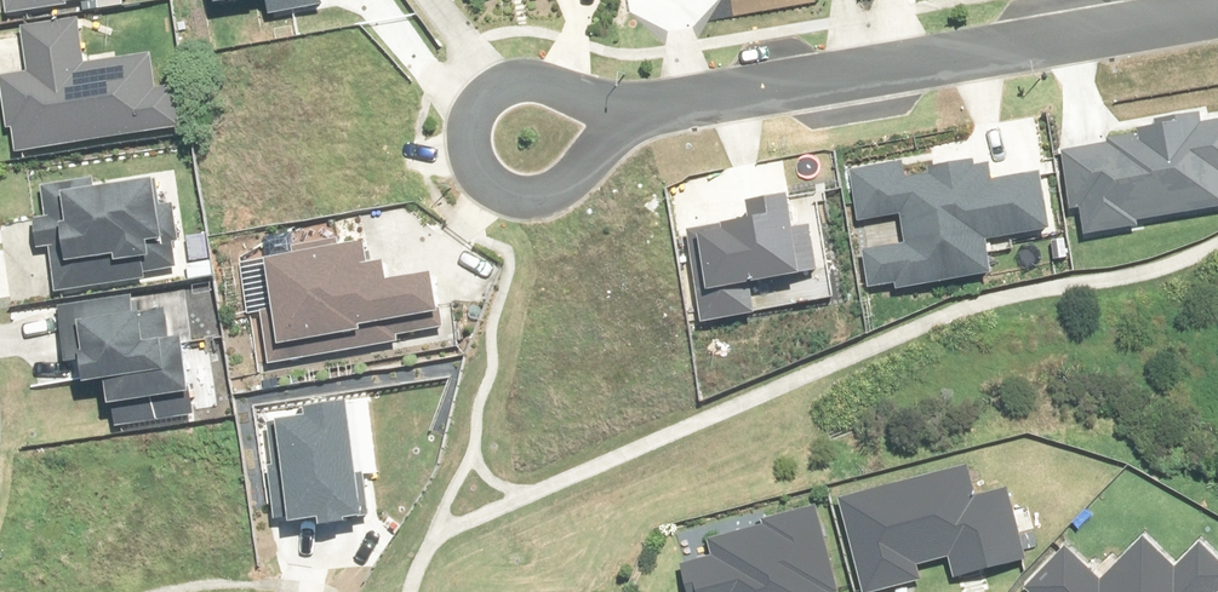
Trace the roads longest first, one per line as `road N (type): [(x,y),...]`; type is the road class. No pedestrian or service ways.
road 1 (residential): [(1217,7),(626,109)]
road 2 (residential): [(626,109),(555,190),(502,190),(474,154),(478,115),(508,87),(557,88)]

